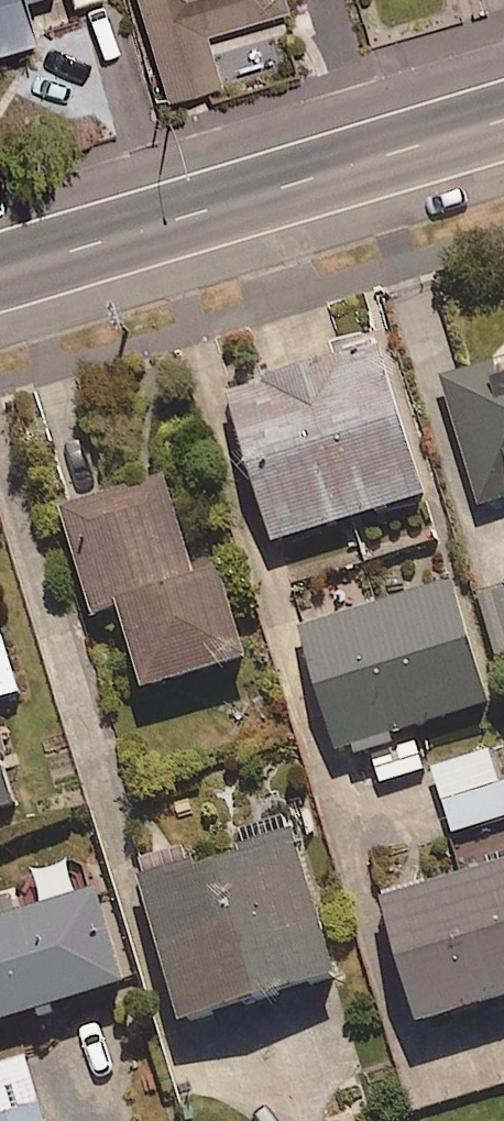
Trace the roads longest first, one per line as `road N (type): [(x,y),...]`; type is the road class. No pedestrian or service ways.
road 1 (secondary): [(0,275),(503,122)]

